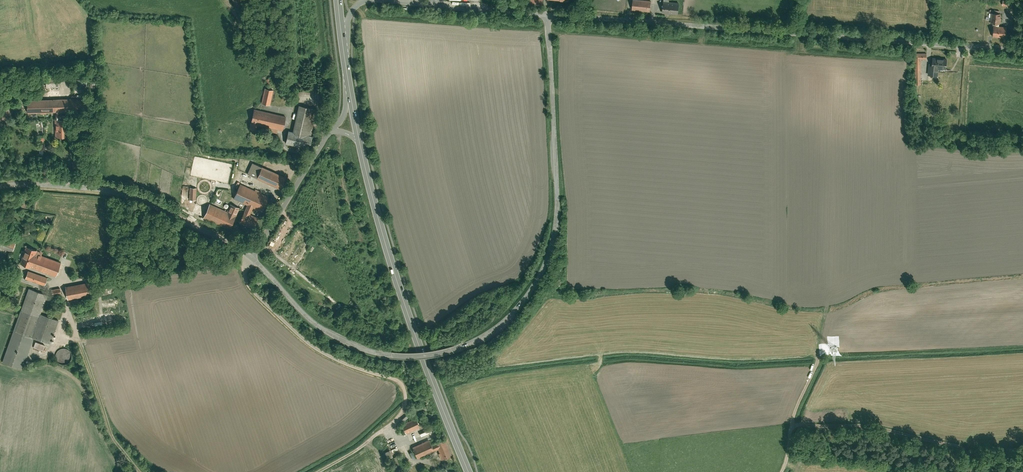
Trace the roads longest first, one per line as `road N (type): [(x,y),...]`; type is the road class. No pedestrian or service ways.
road 1 (unclassified): [(548,13),(1022,51)]
road 2 (unclassified): [(461,343),(515,308),(553,242),(548,13)]
road 3 (primary): [(361,144),(409,314),(469,471)]
road 4 (unclassified): [(0,186),(126,195),(253,258)]
road 5 (unclassified): [(253,258),(300,309),(345,339),(400,353),(452,347)]
road 6 (unclassified): [(253,258),(332,131)]

